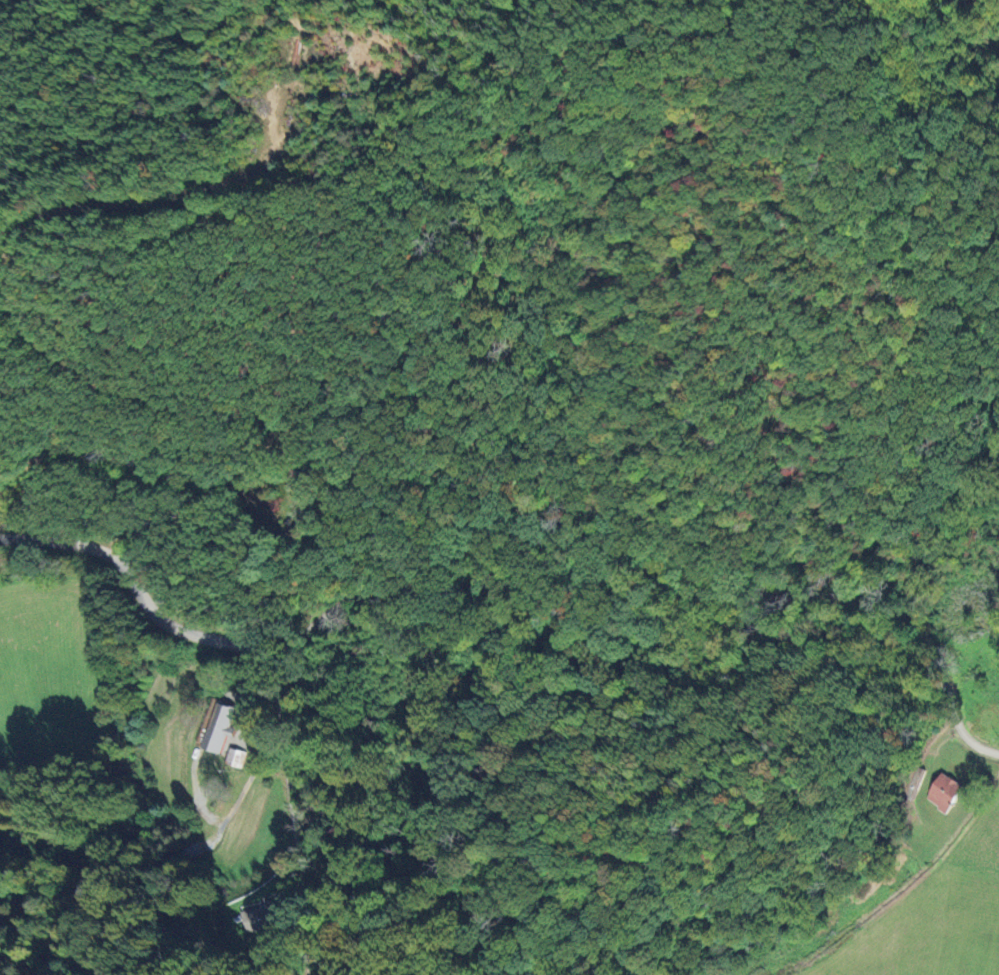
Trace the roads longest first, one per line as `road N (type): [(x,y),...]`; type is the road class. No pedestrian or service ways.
road 1 (residential): [(0,538),(104,551),(126,567),(149,611),(167,625),(260,652),(278,650),(338,606),(377,593),(432,597),(483,585),(521,563),(627,579),(696,620),(882,633),(915,651),(962,733),(998,753)]
road 2 (residential): [(278,650),(308,974)]

